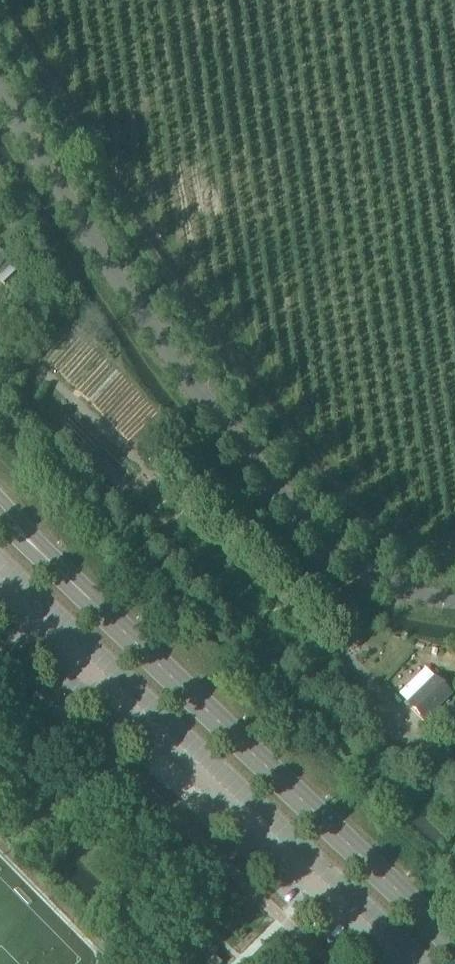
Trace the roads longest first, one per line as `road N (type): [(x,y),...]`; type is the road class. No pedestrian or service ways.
road 1 (unclassified): [(454,603),(405,596),(367,578),(277,479),(130,278),(0,80)]
road 2 (secondary): [(454,948),(43,554)]
road 3 (track): [(0,382),(392,750)]

